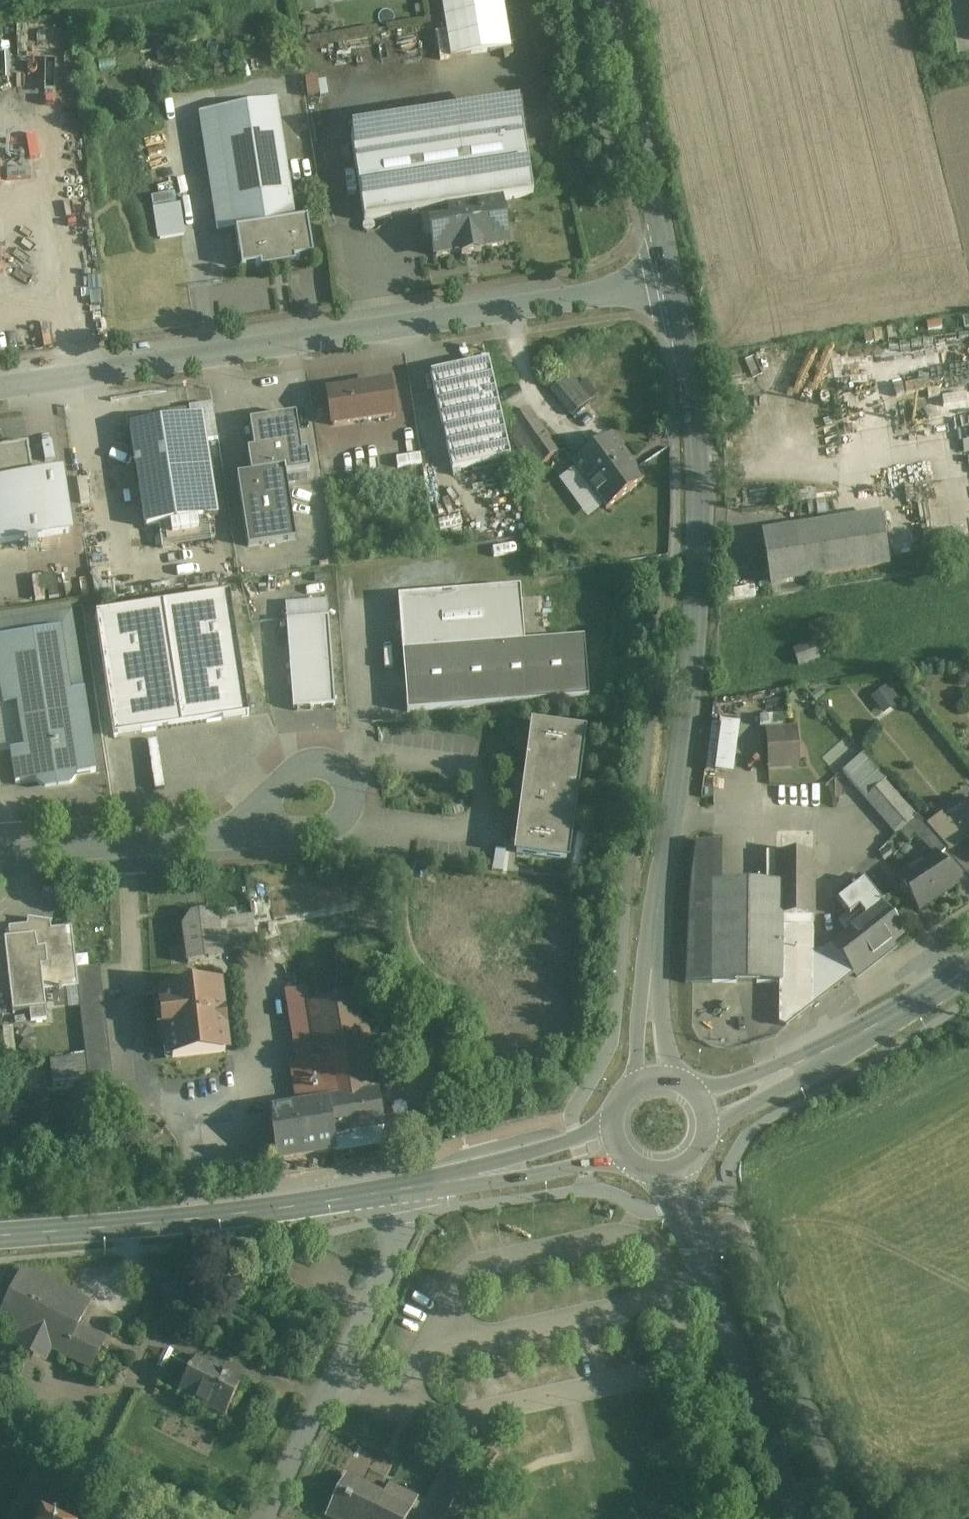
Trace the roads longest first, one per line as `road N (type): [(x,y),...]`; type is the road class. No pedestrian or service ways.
road 1 (unclassified): [(653,1080),(649,992),(696,615),(691,365),(675,286)]
road 2 (residential): [(675,286),(0,388)]
road 3 (tertiary): [(396,1190),(196,1221),(0,1236)]
road 4 (unclassified): [(794,1518),(671,1174)]
road 5 (residential): [(264,1518),(396,1247),(396,1190)]
road 6 (tertiary): [(968,967),(808,1063),(706,1111)]
road 7 (unclassified): [(675,286),(604,0)]
road 8 (unclassified): [(214,841),(305,836),(351,813),(353,784),(328,765),(286,778)]
road 9 (tertiary): [(615,1142),(396,1190)]
road 10 (unclassified): [(0,855),(214,841)]

